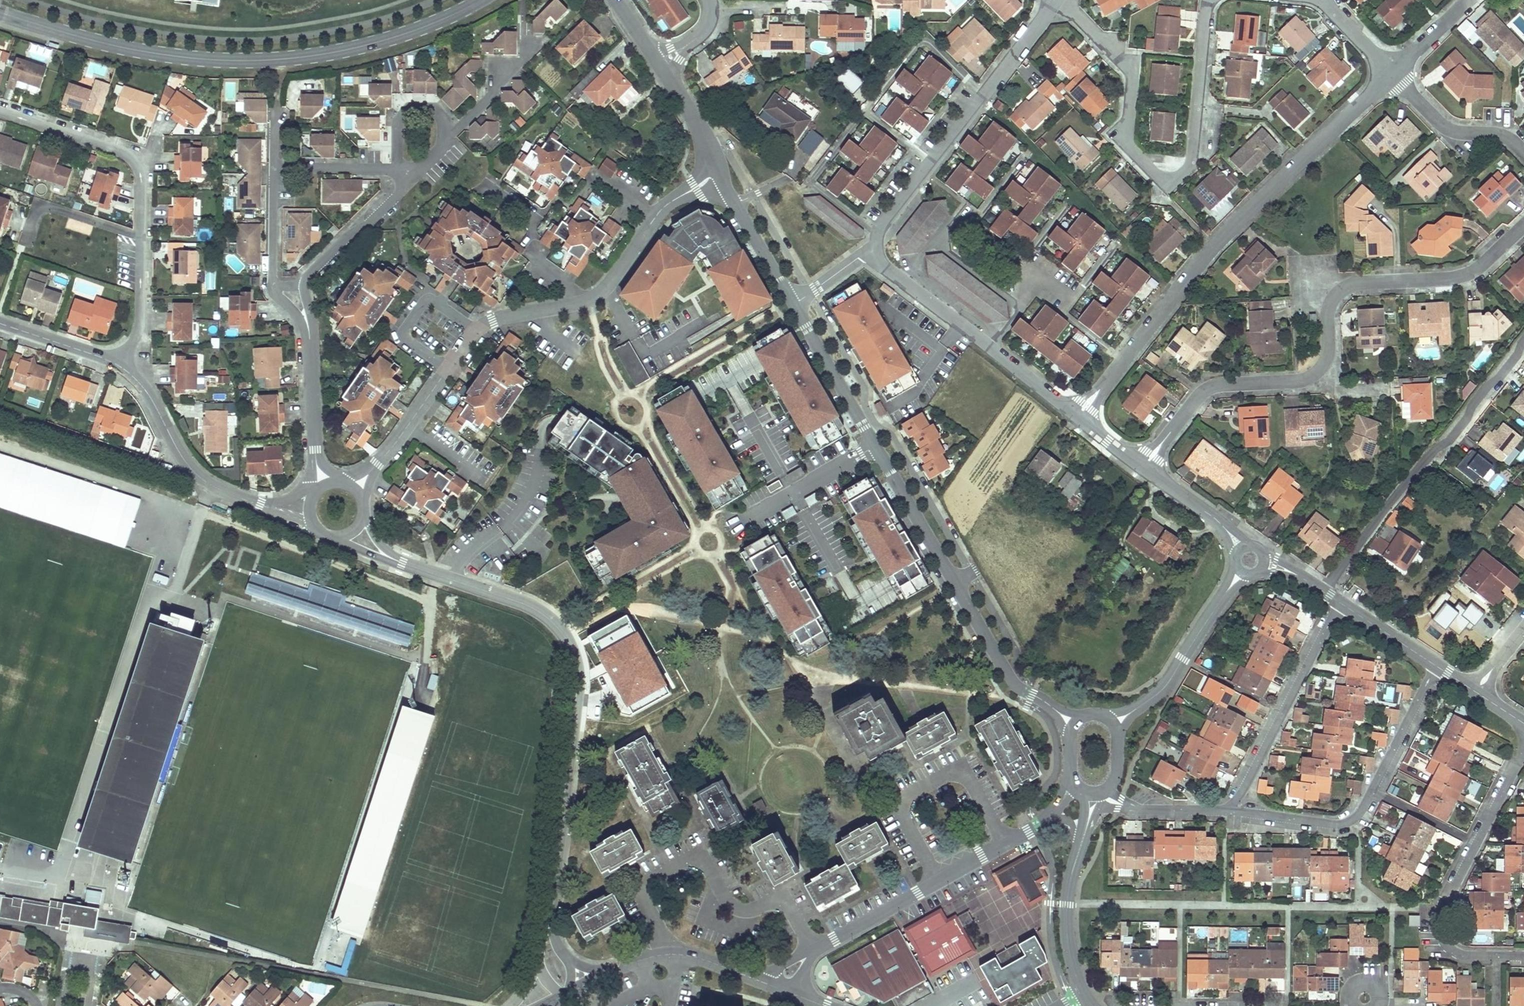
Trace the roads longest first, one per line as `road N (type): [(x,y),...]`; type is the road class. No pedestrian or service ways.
road 1 (residential): [(1074,725),(1009,677),(794,305)]
road 2 (residential): [(1523,225),(1458,277),(1343,289),(1329,307),(1328,353),(1318,371),(1296,382),(1209,389),(1143,468)]
road 3 (tertiary): [(481,0),(388,39),(261,61),(142,51),(0,13)]
road 4 (residential): [(403,564),(535,609),(577,657),(549,929)]
road 5 (residential): [(722,172),(665,206),(602,292),(475,329),(377,466)]
road 6 (residential): [(1077,418),(1215,247),(1391,74)]
road 7 (residential): [(1062,0),(1122,61),(1129,145),(1169,179),(1187,168),(1195,143),(1208,0)]
road 8 (residential): [(116,364),(139,326),(137,165),(114,149),(0,111)]
road 9 (unclassified): [(1323,591),(1523,341)]
road 10 (residential): [(1215,811),(1350,822),(1436,666)]
road 11 (residential): [(818,950),(787,899),(745,910),(731,905),(702,856),(690,856),(669,866),(649,903),(675,954)]
road 12 (residential): [(1053,0),(880,230),(876,250)]
road 13 (residential): [(818,950),(1027,833),(1076,785)]
road 14 (residential): [(1523,956),(1458,954),(1441,926),(1523,754)]
road 15 (residential): [(876,250),(1077,418)]
road 16 (residential): [(1215,811),(1242,792),(1340,603)]
road 17 (residential): [(116,364),(148,393),(196,474),(260,505)]
road 18 (residential): [(1093,1005),(1074,969),(1067,924),(1070,881),(1092,807)]
road 19 (residential): [(1115,724),(1168,683),(1242,572)]
road 20 (residential): [(310,333),(307,276),(396,197),(399,176)]
road 21 (residential): [(273,169),(273,287),(310,333)]
road 22 (residential): [(1391,74),(1445,127),(1505,136),(1523,153)]
road 23 (residential): [(794,305),(722,172)]
road 24 (residential): [(525,36),(523,60),(445,142)]
road 25 (residential): [(1242,548),(1219,521),(1143,468)]
road 26 (residential): [(722,172),(663,60)]
road 27 (residential): [(396,173),(273,169)]
road 28 (residential): [(0,323),(116,364)]
road 29 (residential): [(445,142),(437,114),(410,111),(399,122),(396,173)]
road 30 (residential): [(310,333),(316,455)]
road 31 (residential): [(89,1005),(97,960),(73,956),(65,1005)]

